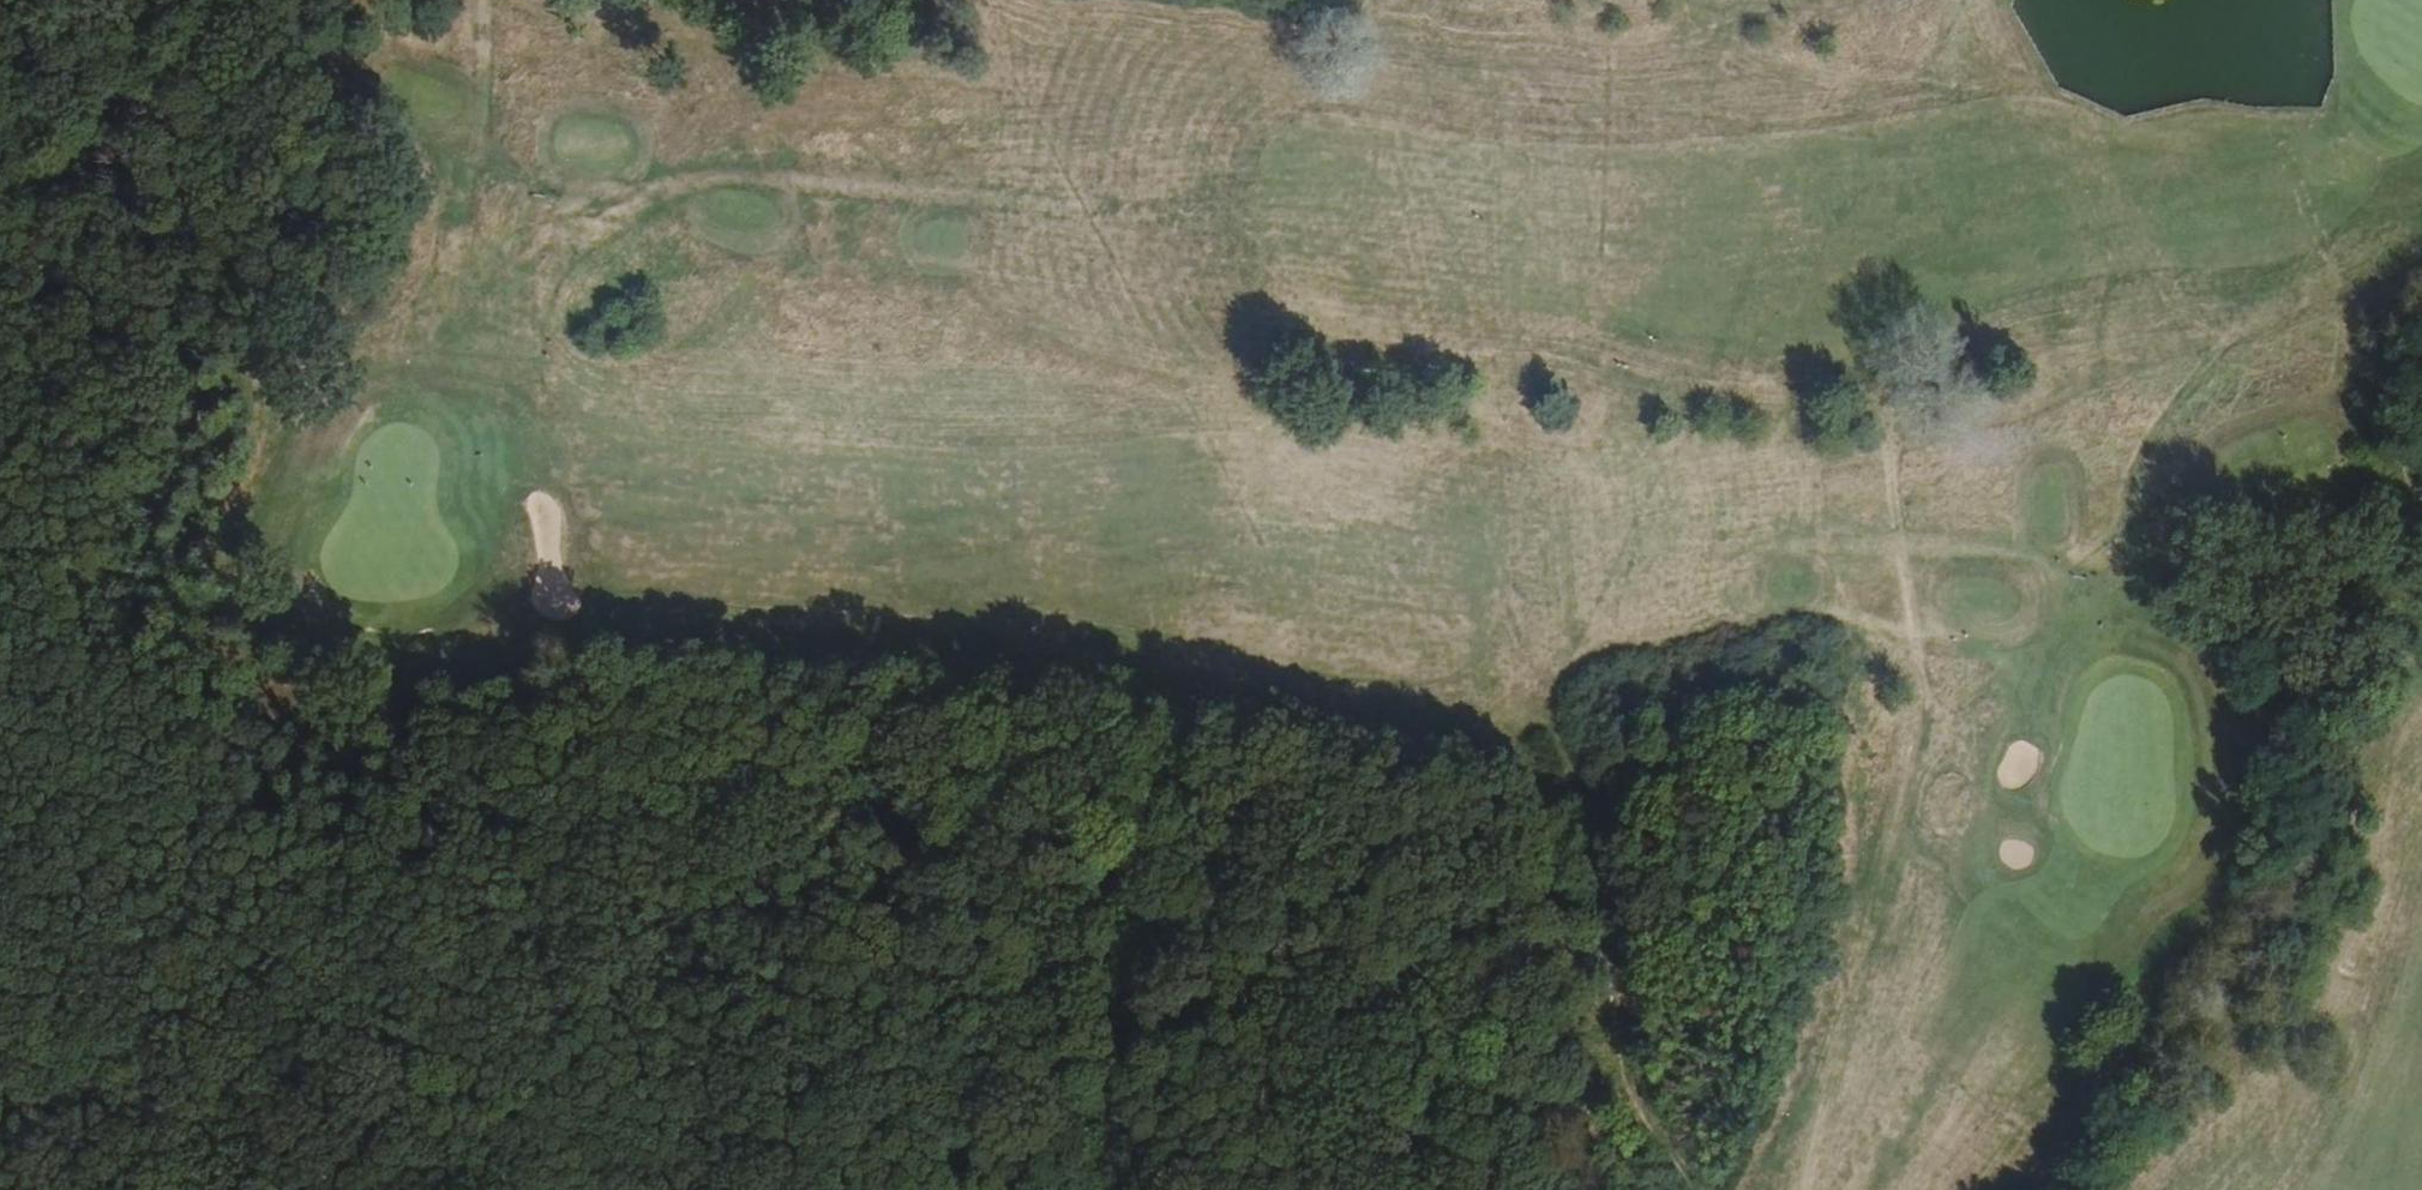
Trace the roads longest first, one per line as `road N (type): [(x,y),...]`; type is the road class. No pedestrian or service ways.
road 1 (track): [(2039,1189),(2421,546)]
road 2 (track): [(129,1189),(260,664),(300,584)]
road 3 (track): [(963,1189),(1029,708)]
road 4 (track): [(0,184),(206,76),(328,67),(412,75)]

